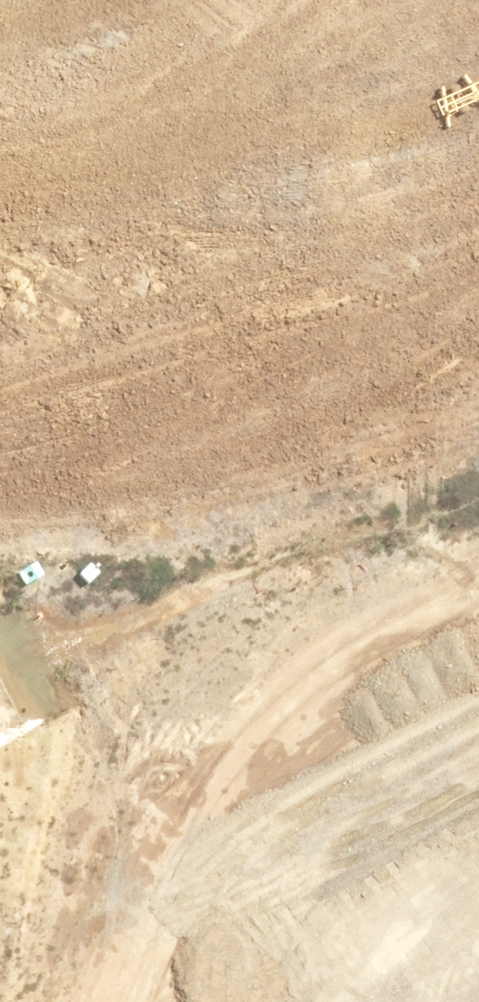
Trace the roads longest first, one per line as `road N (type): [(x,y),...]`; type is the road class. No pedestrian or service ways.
road 1 (residential): [(478,966),(434,890),(85,792)]
road 2 (residential): [(98,478),(478,328)]
road 3 (residential): [(85,792),(106,716),(122,549),(98,478)]
road 4 (residential): [(98,478),(0,196)]
road 5 (residential): [(31,1001),(85,792)]

